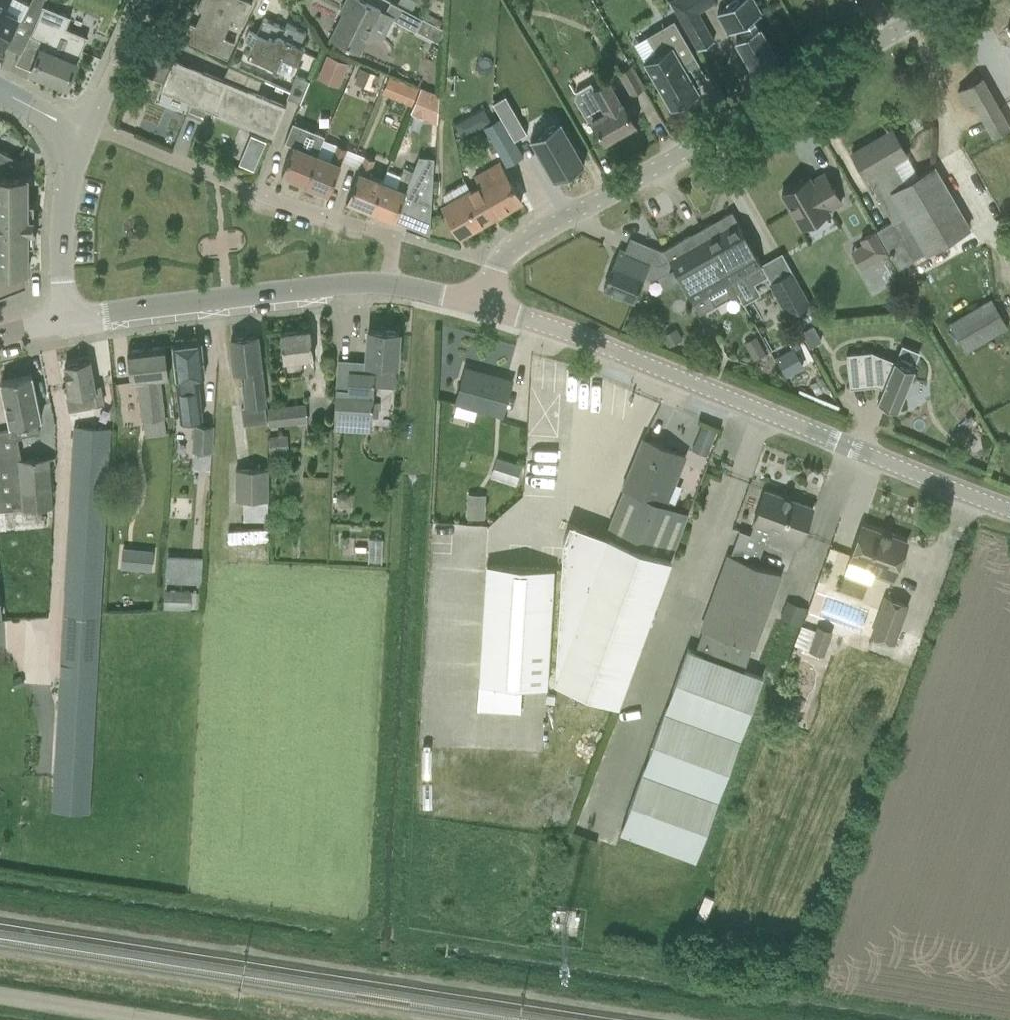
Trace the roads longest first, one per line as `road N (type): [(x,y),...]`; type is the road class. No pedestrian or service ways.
road 1 (tertiary): [(484,306),(517,244),(953,0)]
road 2 (tertiary): [(1009,509),(484,306)]
road 3 (tertiary): [(61,319),(227,296),(390,285)]
road 4 (residential): [(390,285),(392,240),(217,178)]
road 5 (tertiary): [(61,319),(61,192),(90,124)]
road 6 (unclassified): [(146,1019),(0,996)]
road 7 (residential): [(90,124),(147,0)]

